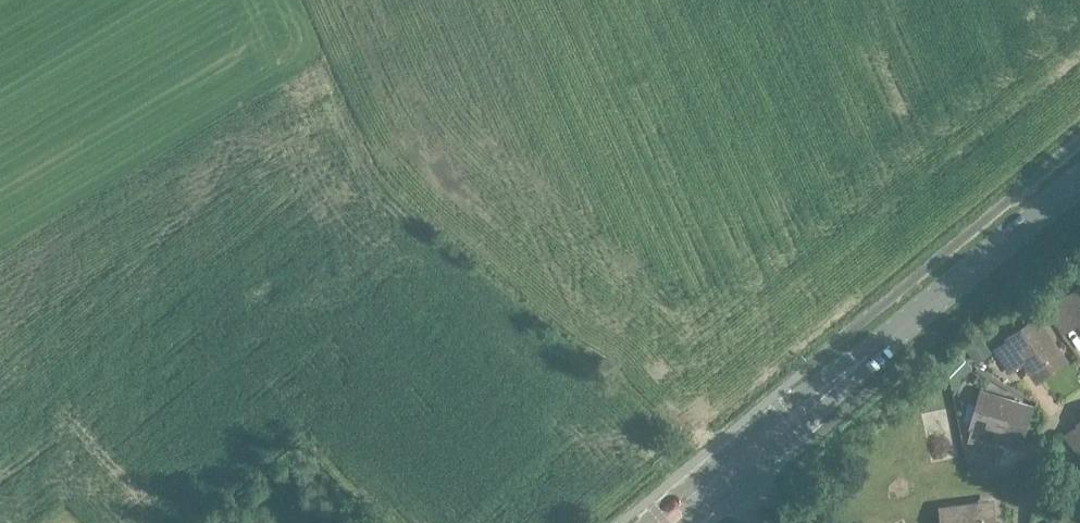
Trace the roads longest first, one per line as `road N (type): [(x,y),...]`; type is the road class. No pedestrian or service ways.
road 1 (secondary): [(726,474),(1079,179)]
road 2 (unclassified): [(1021,522),(1047,432),(1079,401)]

